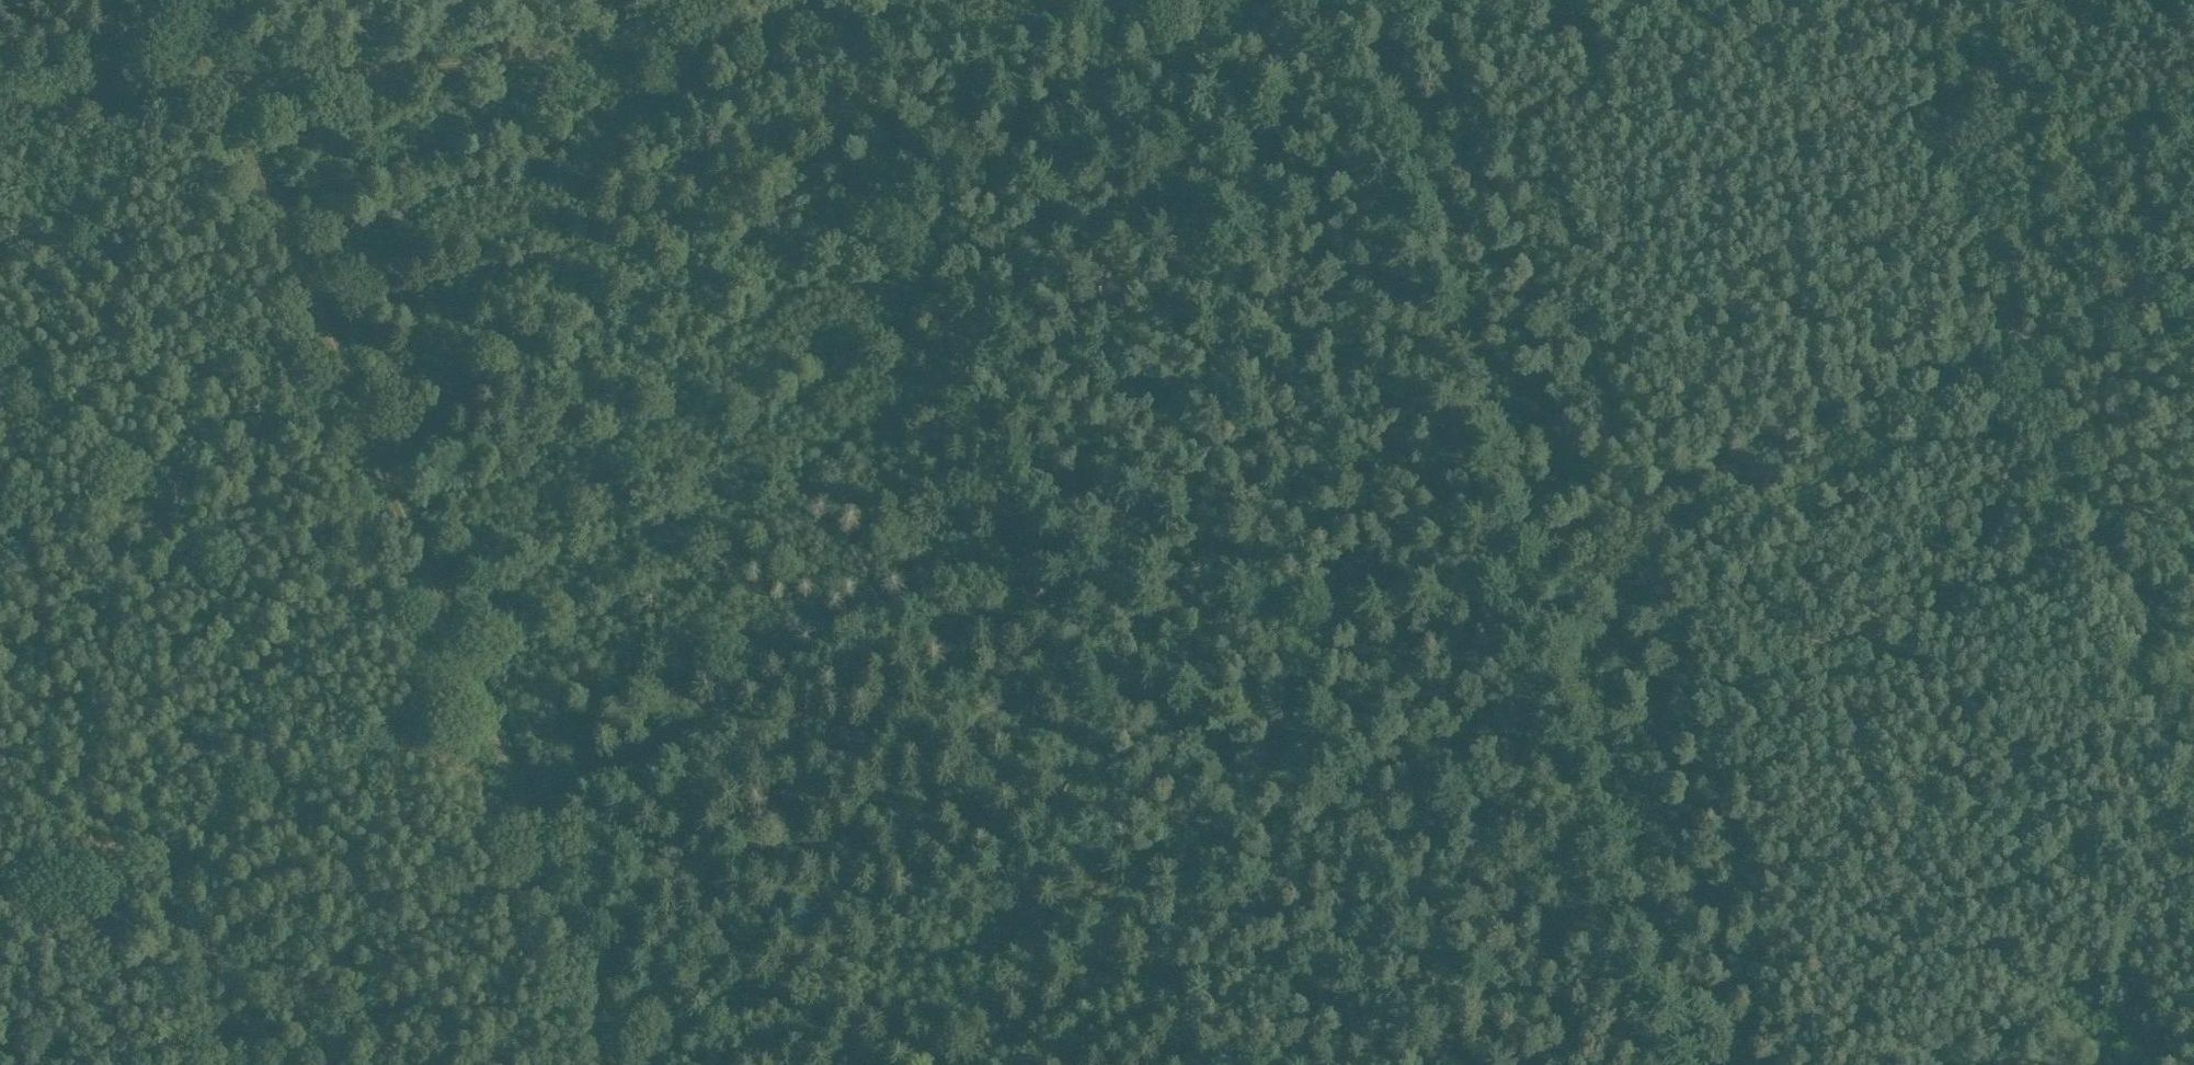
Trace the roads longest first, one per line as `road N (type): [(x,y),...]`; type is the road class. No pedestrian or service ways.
road 1 (track): [(1378,0),(1692,1064)]
road 2 (track): [(637,1064),(188,60)]
road 3 (track): [(1196,1064),(857,24)]
road 4 (track): [(188,60),(278,79),(449,71),(857,24)]
road 5 (track): [(857,24),(1078,0)]
road 6 (track): [(188,60),(0,75)]

